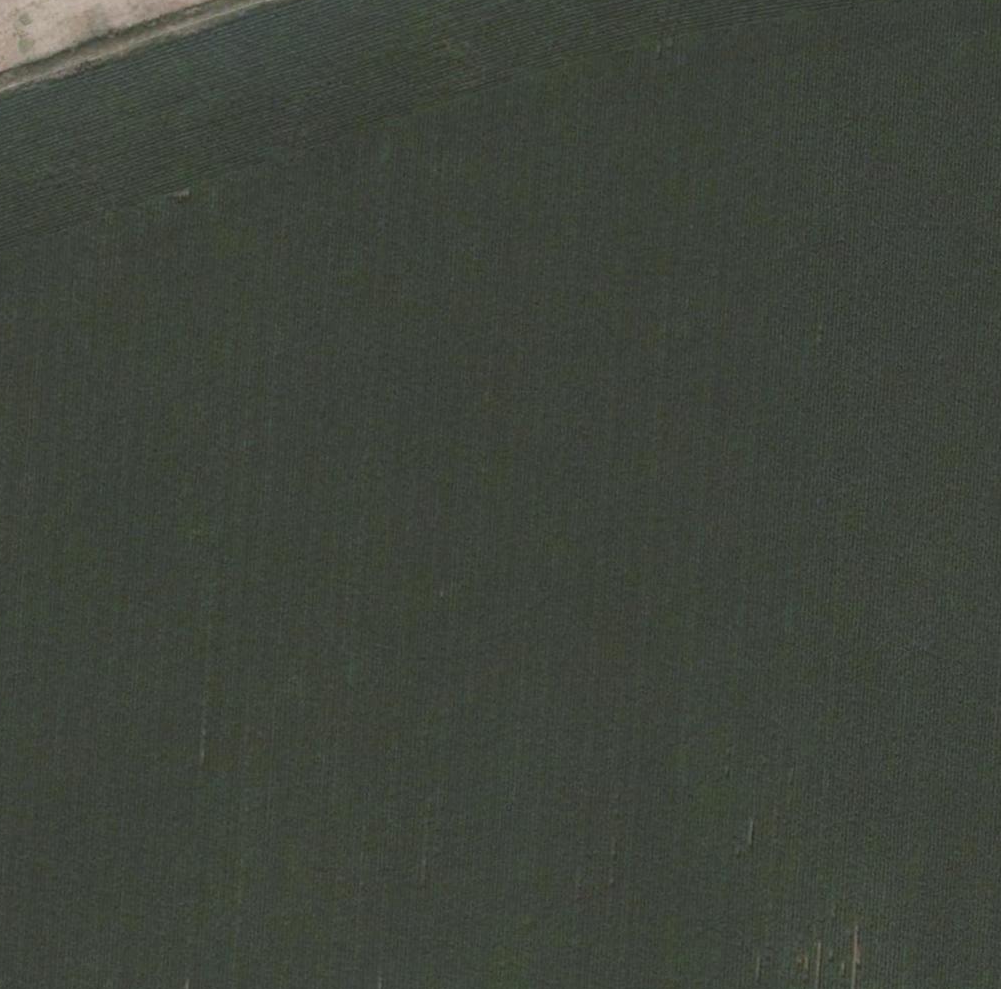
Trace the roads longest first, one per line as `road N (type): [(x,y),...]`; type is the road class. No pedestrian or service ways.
road 1 (track): [(0,84),(251,0)]

